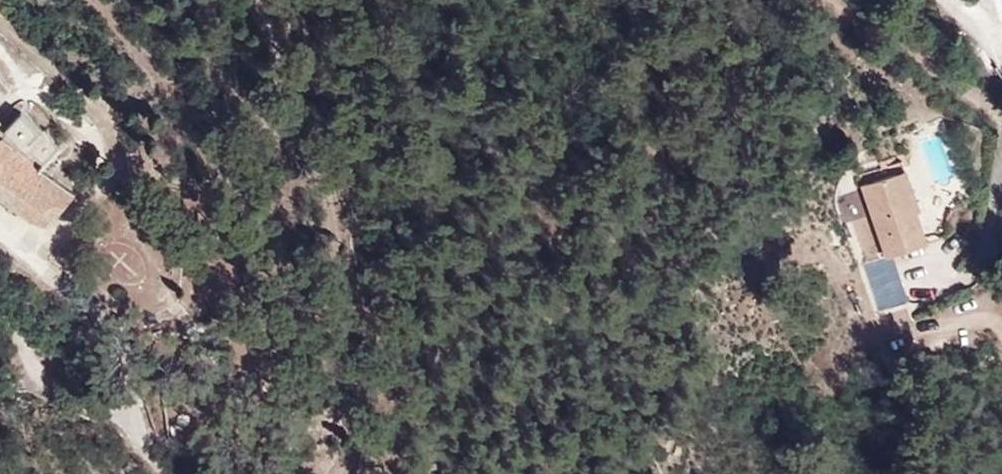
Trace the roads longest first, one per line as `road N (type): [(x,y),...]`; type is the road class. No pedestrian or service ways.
road 1 (track): [(833,0),(1001,119)]
road 2 (track): [(133,418),(50,374),(0,325)]

